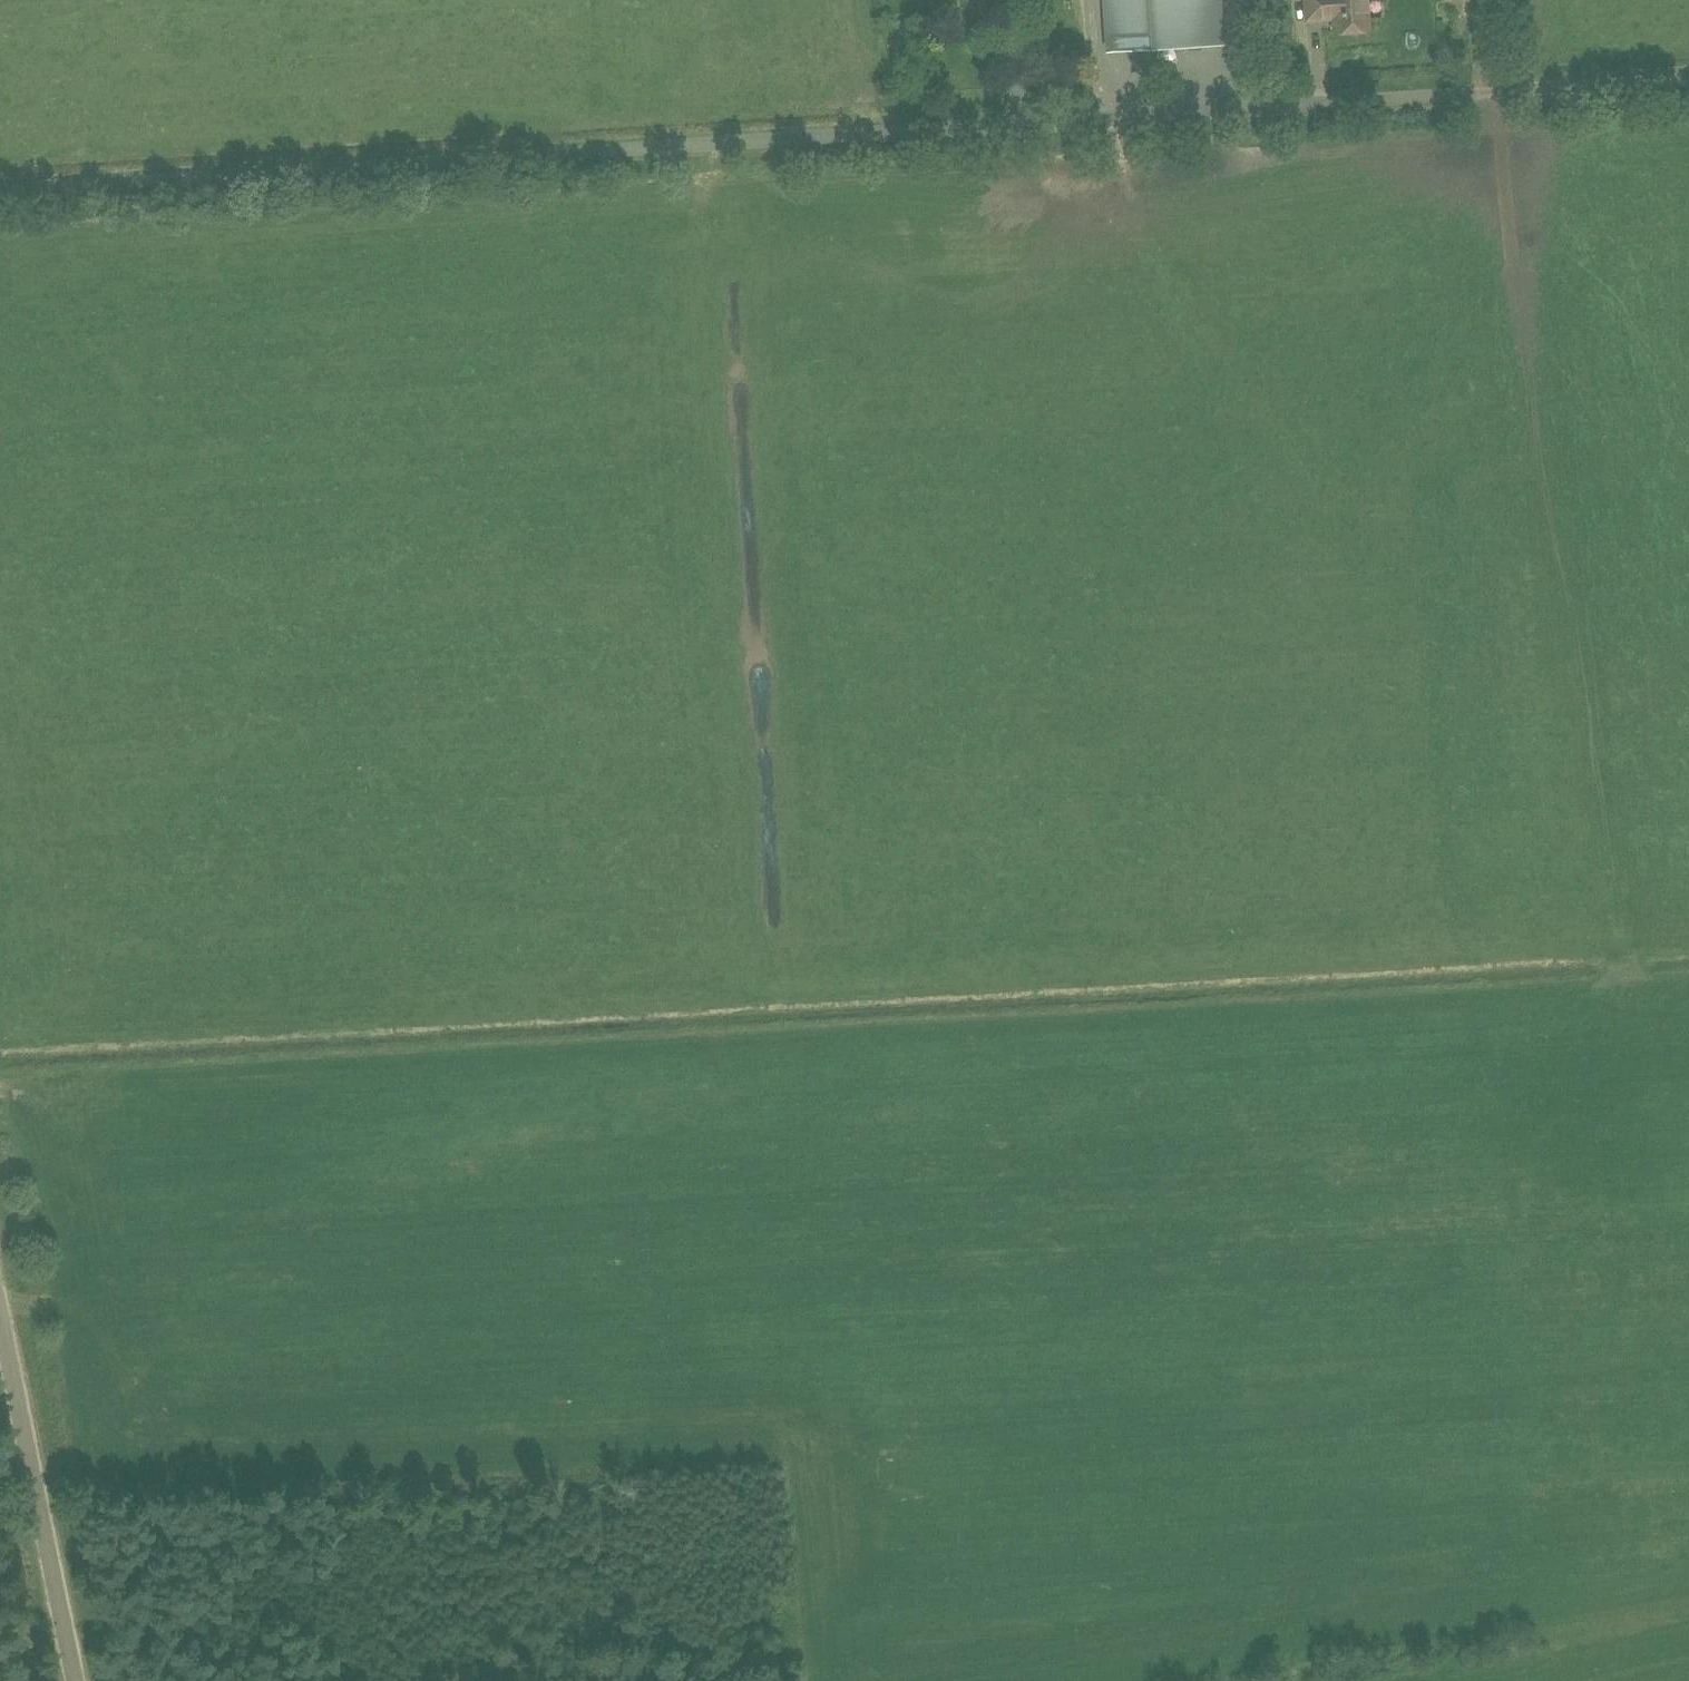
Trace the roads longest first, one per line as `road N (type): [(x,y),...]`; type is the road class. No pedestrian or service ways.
road 1 (unclassified): [(0,187),(1073,102),(1688,69)]
road 2 (unclassified): [(77,1680),(0,1302)]

